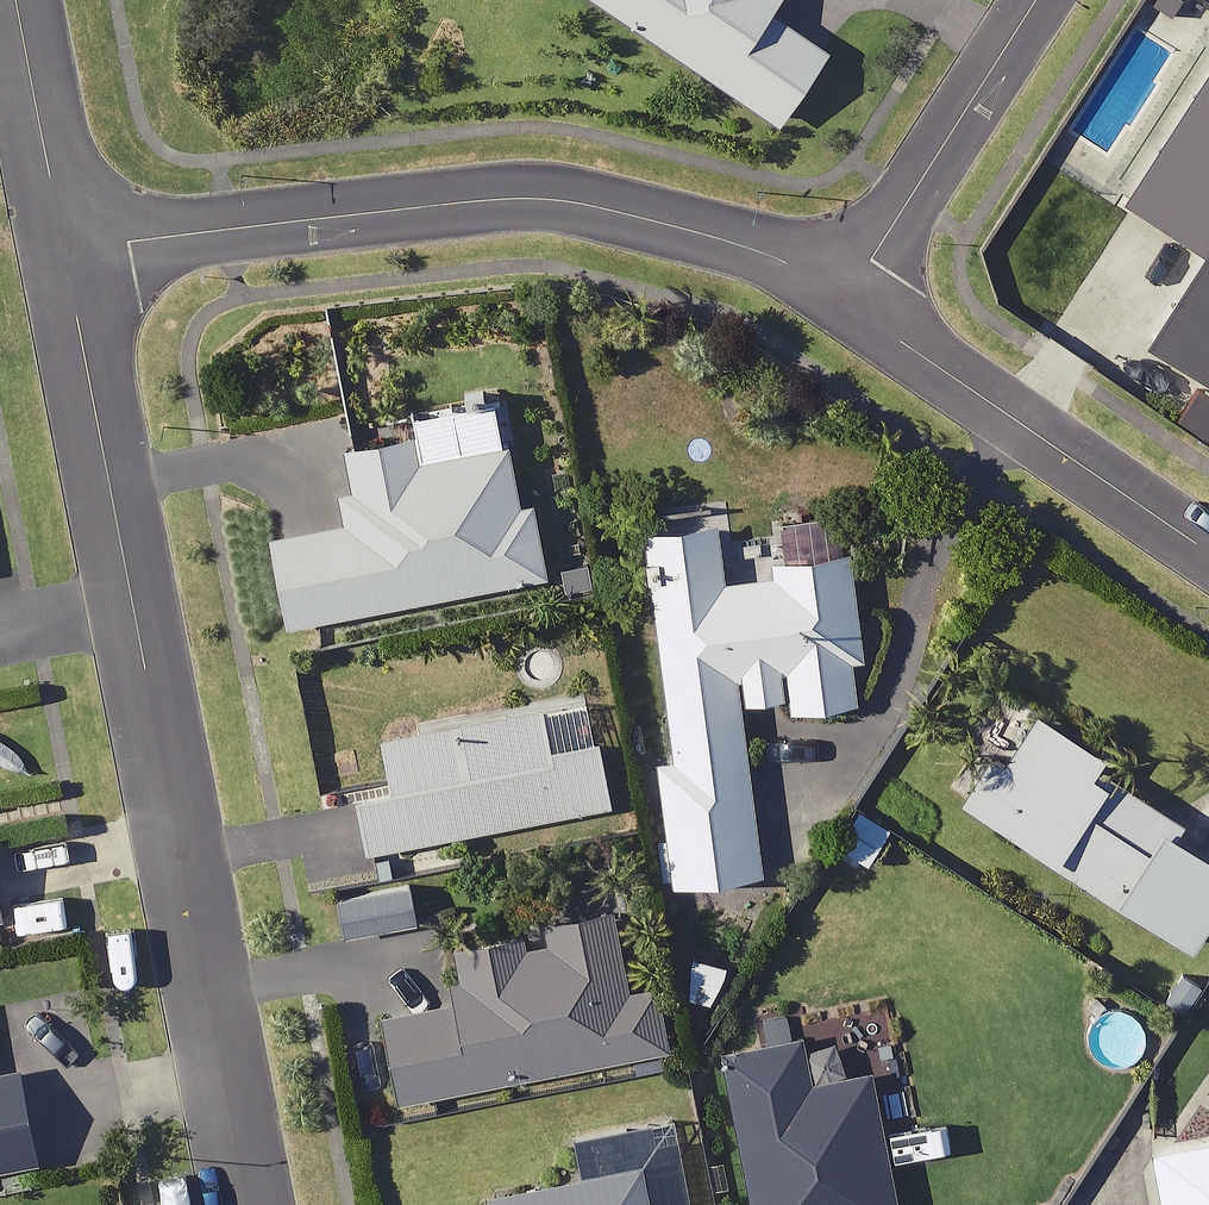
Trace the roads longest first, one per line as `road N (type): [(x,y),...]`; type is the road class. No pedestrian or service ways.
road 1 (residential): [(249,1204),(65,252)]
road 2 (residential): [(845,301),(785,263),(574,198),(226,226),(65,252)]
road 3 (residential): [(1208,551),(845,301)]
road 4 (residential): [(1037,0),(845,301)]
road 5 (residential): [(65,252),(17,0)]

